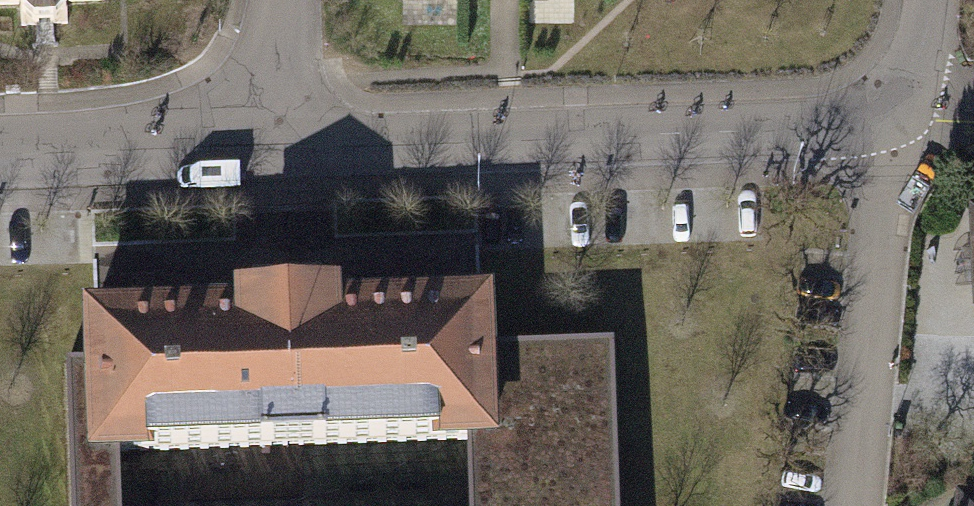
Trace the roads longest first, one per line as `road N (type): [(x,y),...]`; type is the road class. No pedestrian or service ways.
road 1 (residential): [(883,113),(835,125),(283,139)]
road 2 (residential): [(883,113),(852,505)]
road 3 (residential): [(283,139),(0,151)]
road 4 (residential): [(279,0),(283,139)]
road 5 (residential): [(929,0),(923,42),(883,113)]

